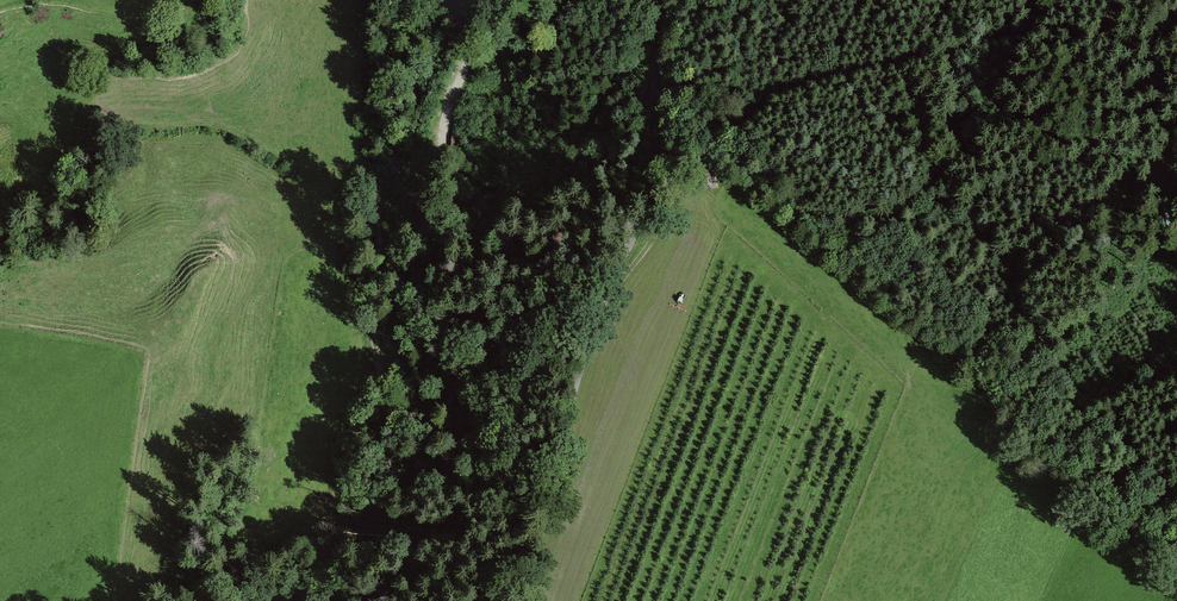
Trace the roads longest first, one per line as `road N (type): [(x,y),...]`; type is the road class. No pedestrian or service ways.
road 1 (track): [(1176,53),(1006,38),(763,107),(704,157),(650,244),(629,270),(618,269)]
road 2 (track): [(524,600),(595,324),(653,191),(652,102),(664,0)]
road 3 (track): [(540,0),(502,19),(473,57),(445,165)]

